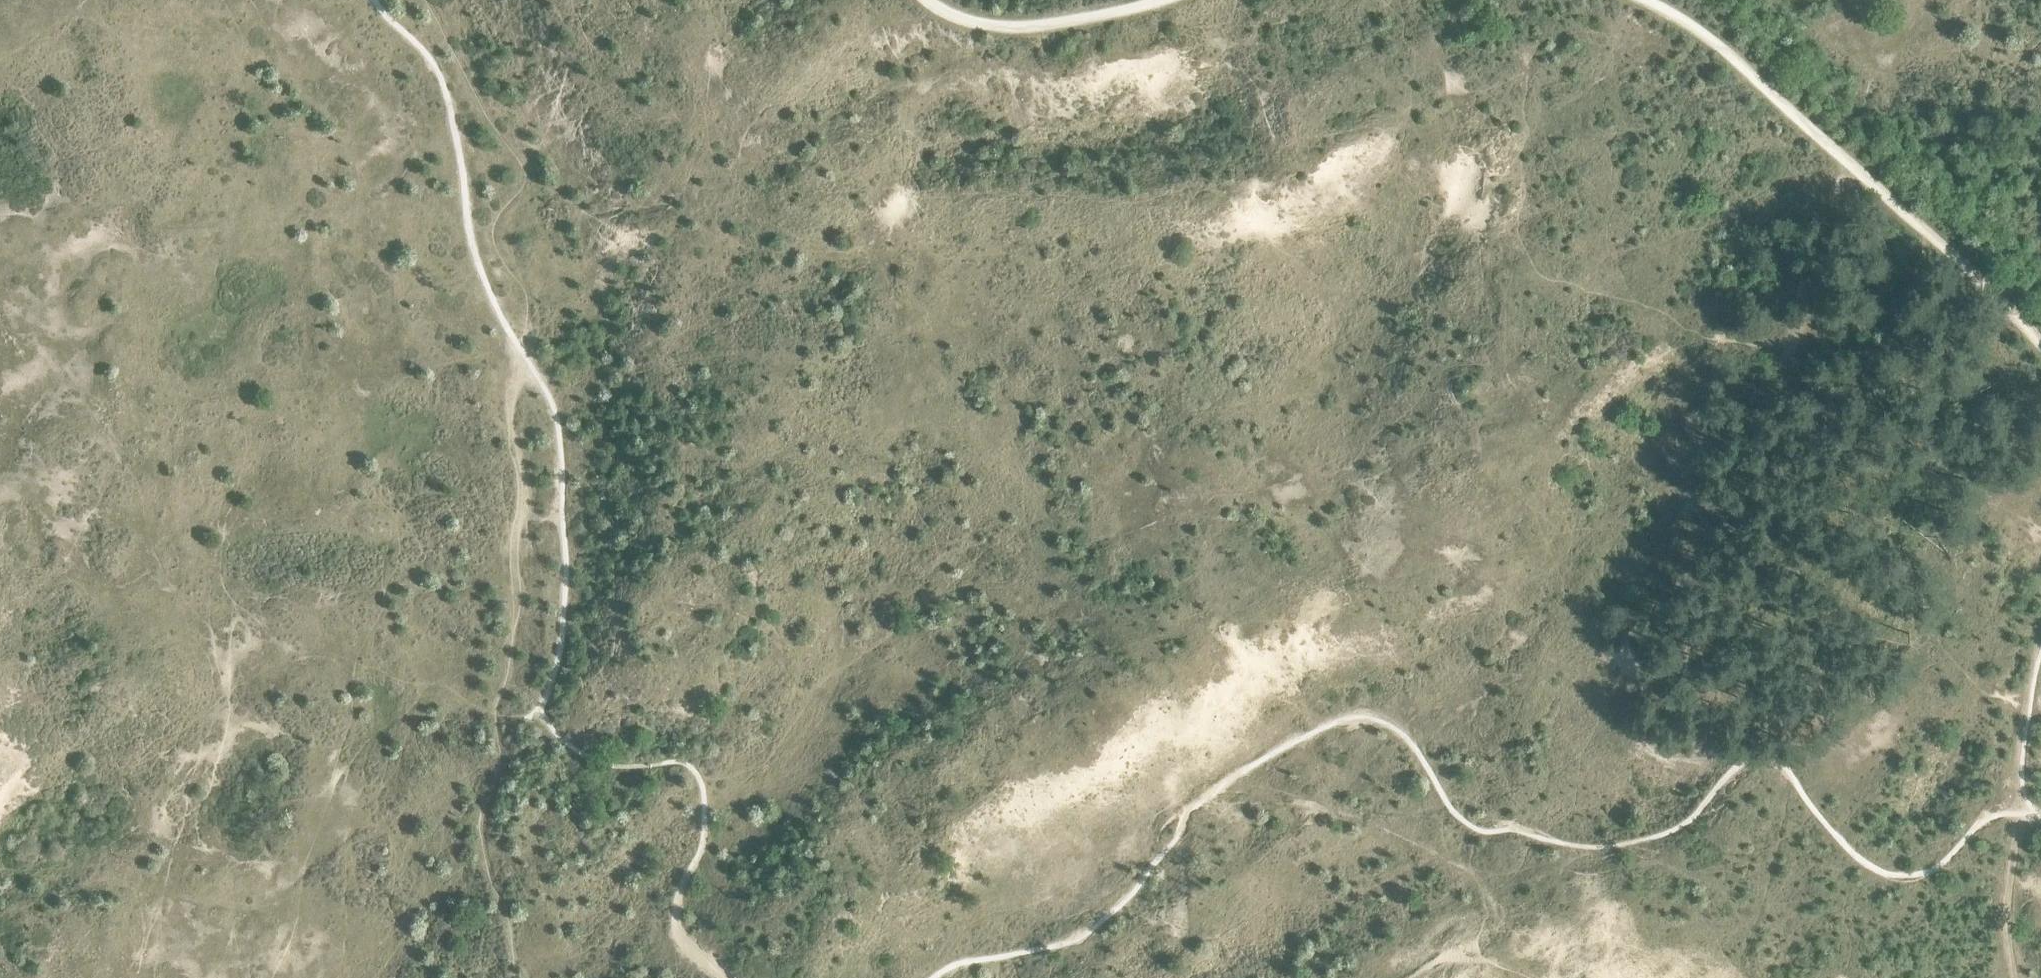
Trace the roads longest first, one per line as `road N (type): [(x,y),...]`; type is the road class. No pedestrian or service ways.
road 1 (track): [(2040,345),(1723,43),(1655,0)]
road 2 (track): [(1144,0),(1019,28),(950,12),(936,0)]

